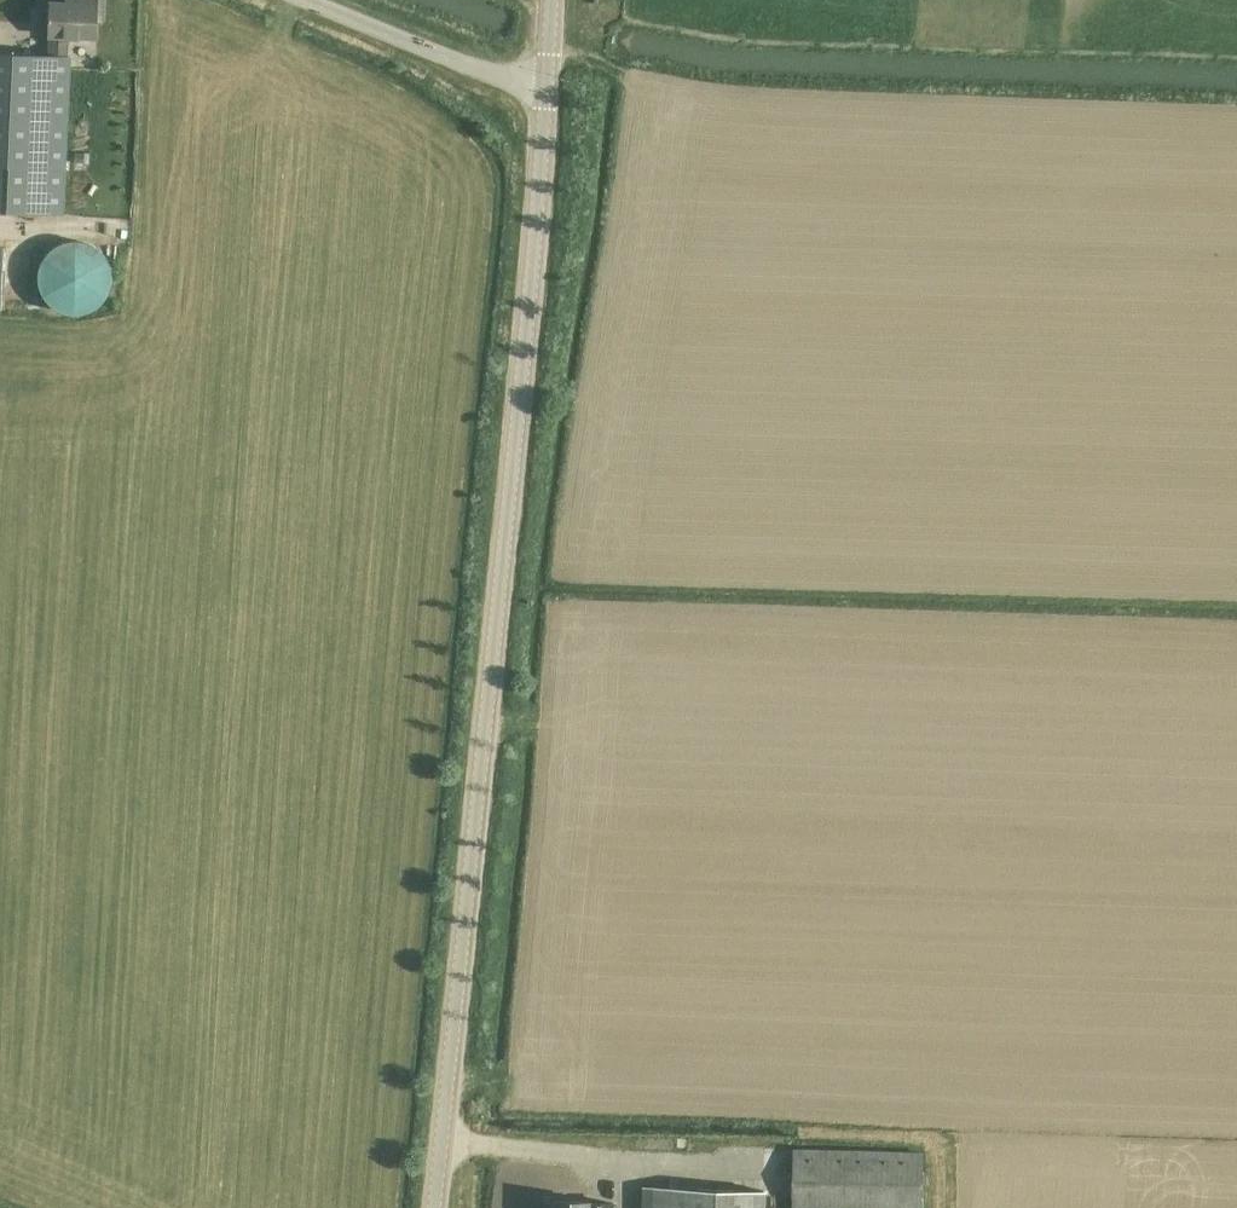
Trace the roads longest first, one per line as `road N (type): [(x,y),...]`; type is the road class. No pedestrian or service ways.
road 1 (unclassified): [(436,1207),(544,93)]
road 2 (unclassified): [(544,93),(320,0)]

